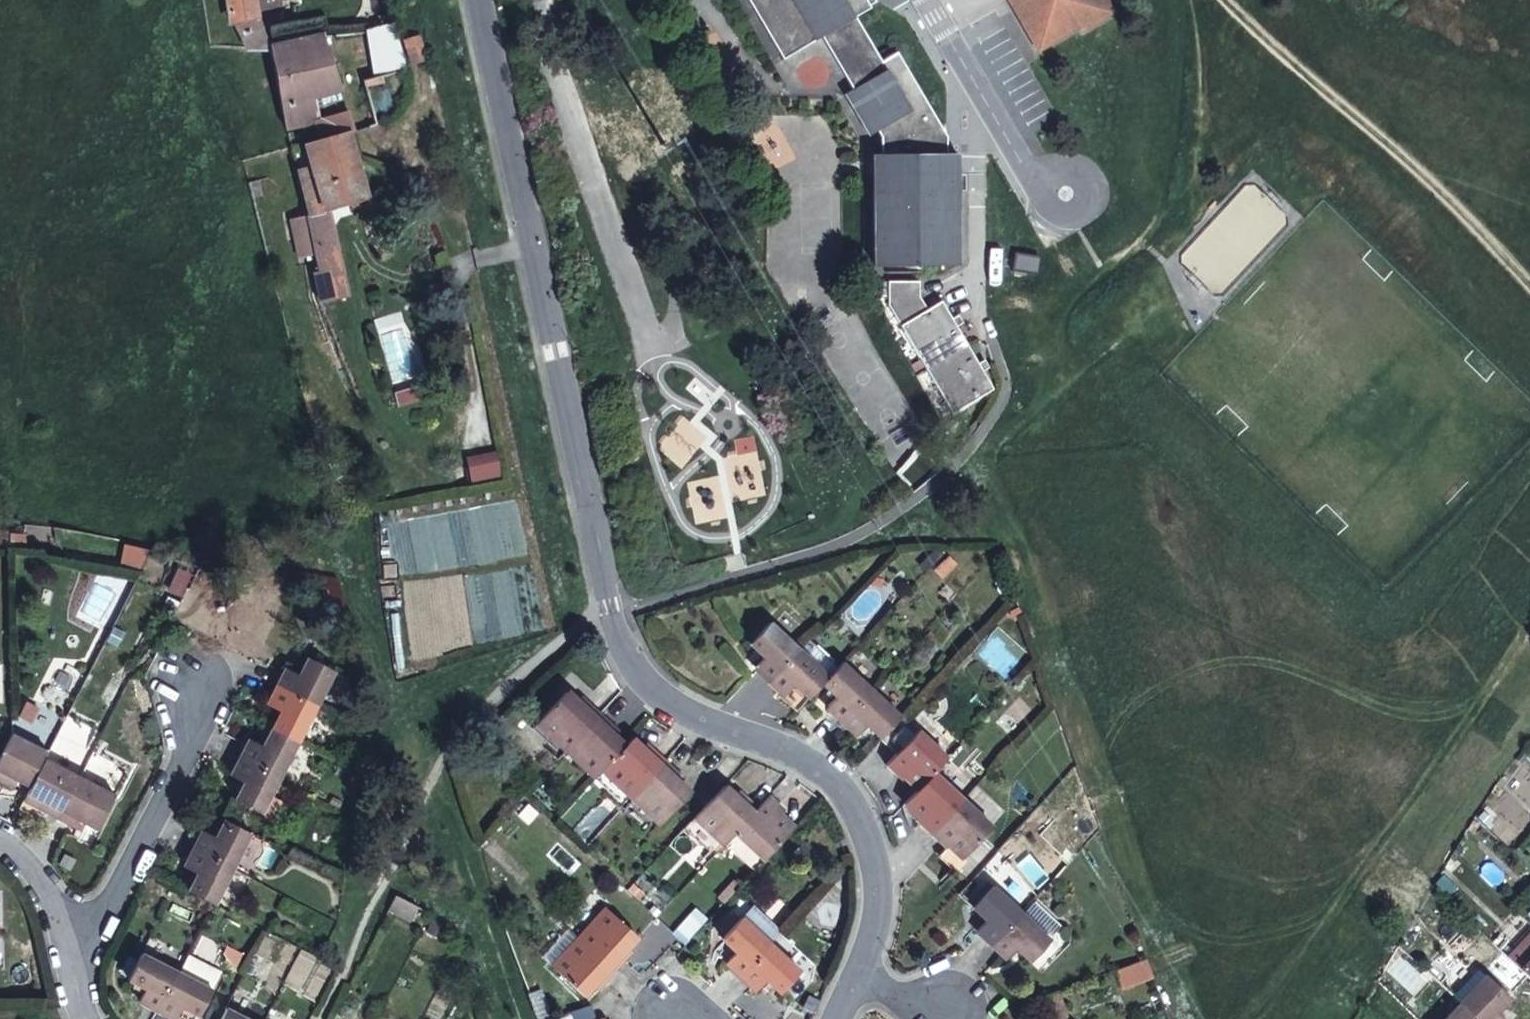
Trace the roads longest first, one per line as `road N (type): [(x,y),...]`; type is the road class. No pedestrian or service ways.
road 1 (residential): [(477,0),(610,612),(637,674),(691,715),(811,760),(854,799),(875,849),(877,908),(834,1018)]
road 2 (track): [(1262,1018),(1435,780),(1529,632)]
road 3 (track): [(1529,290),(1227,0)]
road 4 (residential): [(68,971),(197,735),(197,690)]
road 5 (track): [(1192,0),(1201,99),(1195,199),(1182,237),(1165,255)]
road 6 (residential): [(925,0),(1021,161),(1067,193)]
road 7 (residential): [(68,971),(53,898),(0,836)]

